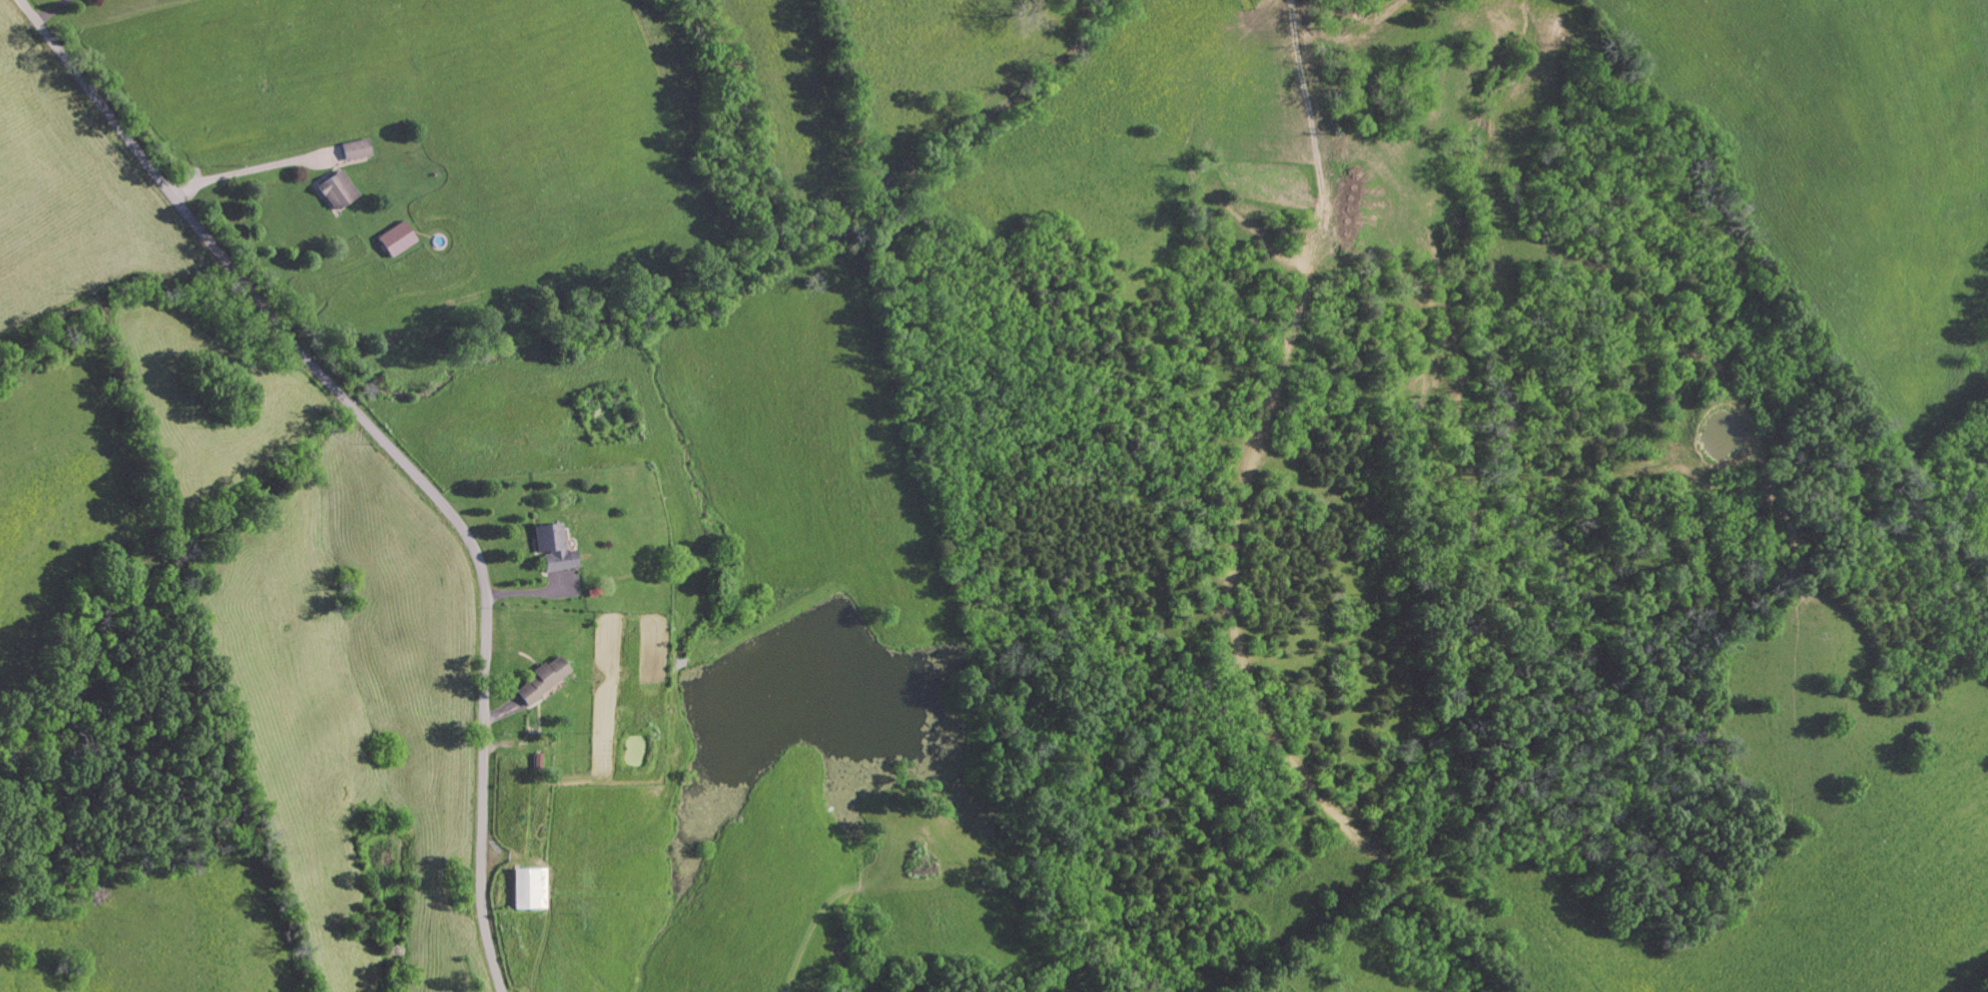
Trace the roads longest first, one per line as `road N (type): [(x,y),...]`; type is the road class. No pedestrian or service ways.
road 1 (residential): [(505,991),(484,889),(489,595),(479,551),(438,493),(254,293),(24,0)]

